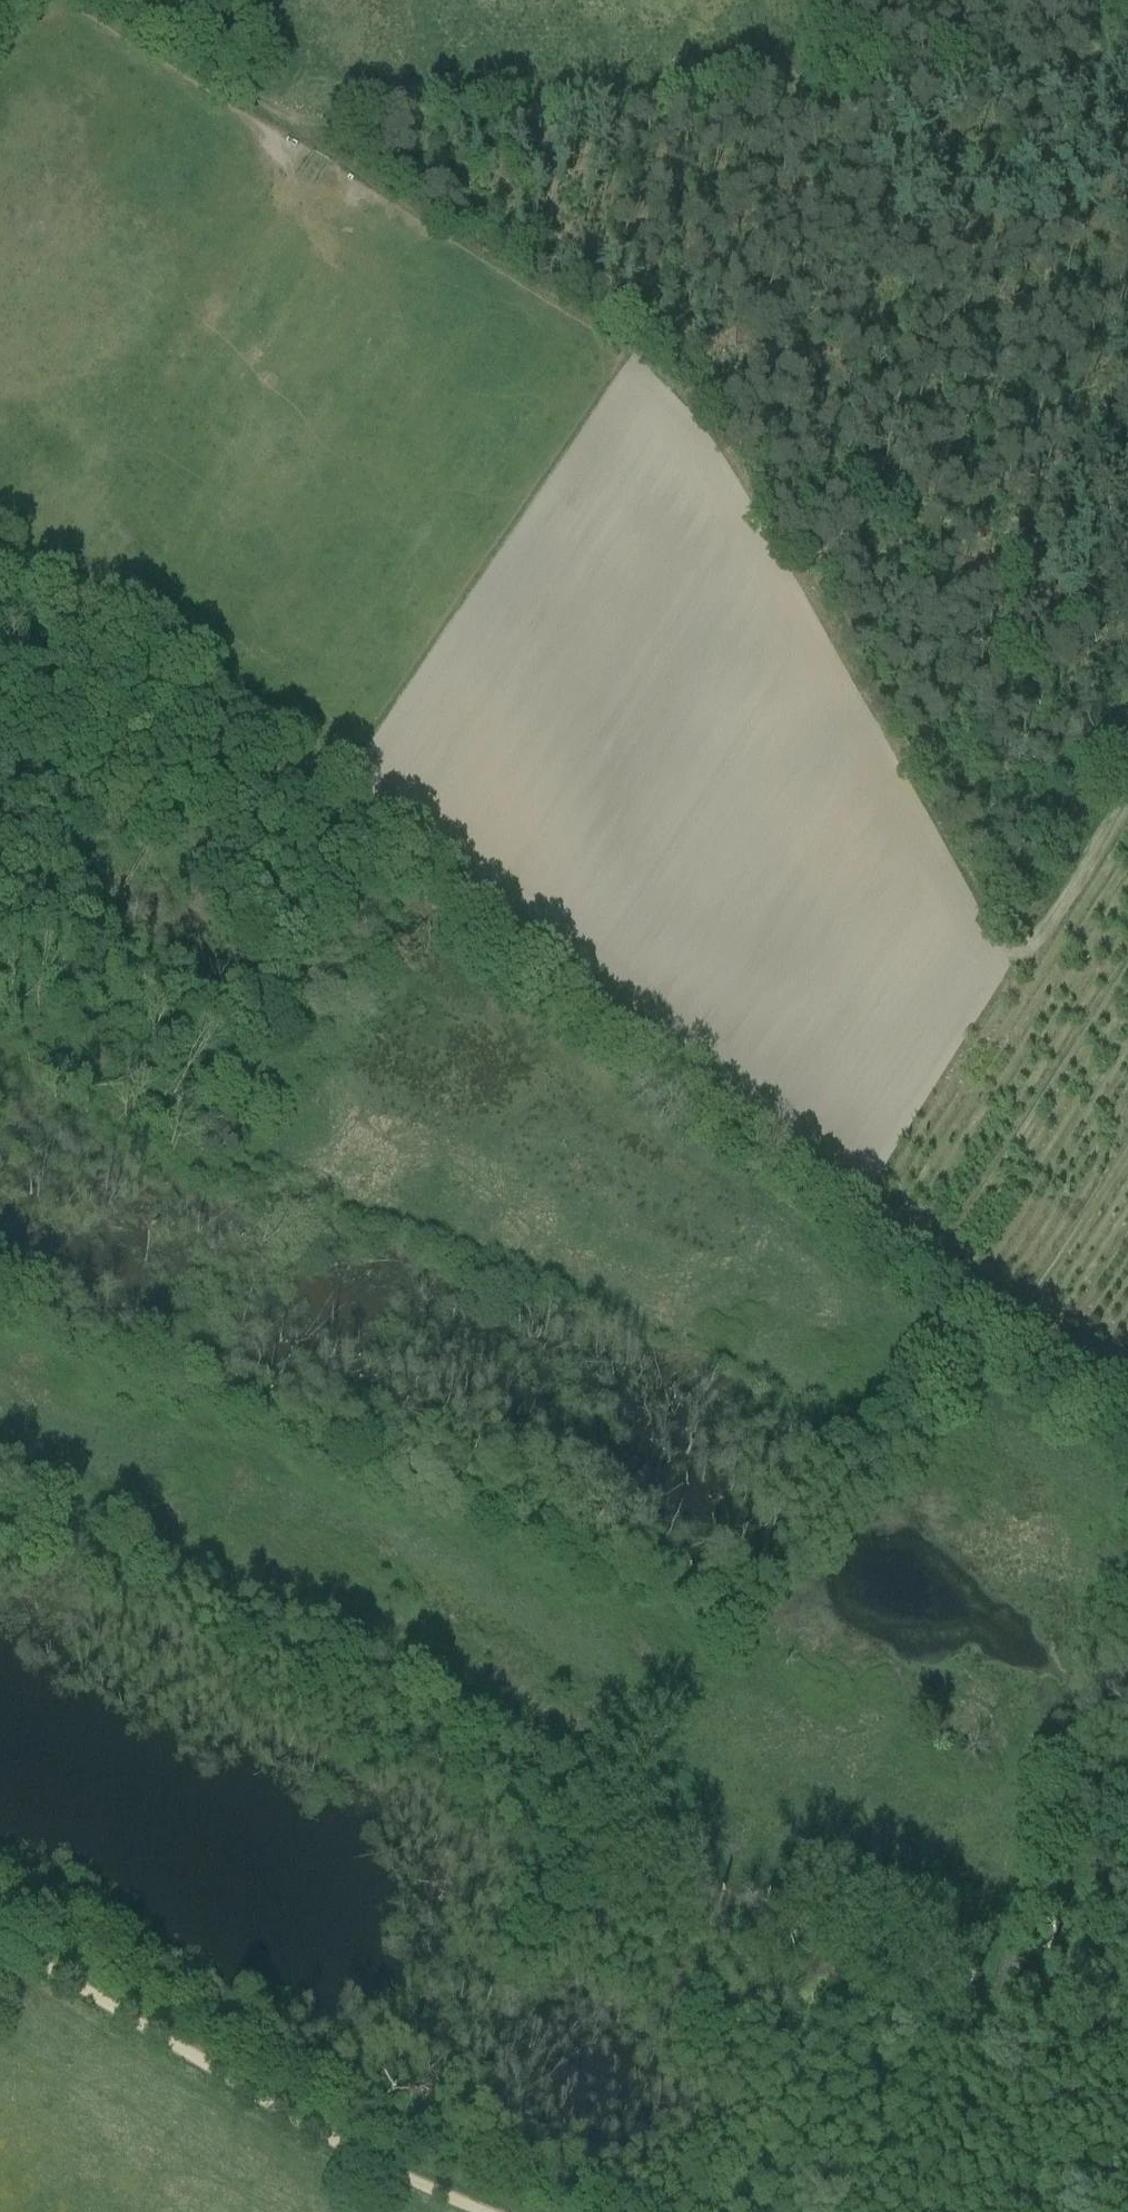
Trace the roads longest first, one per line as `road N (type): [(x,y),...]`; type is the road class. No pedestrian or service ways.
road 1 (track): [(1122,1394),(117,585),(30,594),(0,575)]
road 2 (track): [(1127,90),(299,121),(165,21)]
road 3 (track): [(481,2211),(328,2142),(0,1941)]

